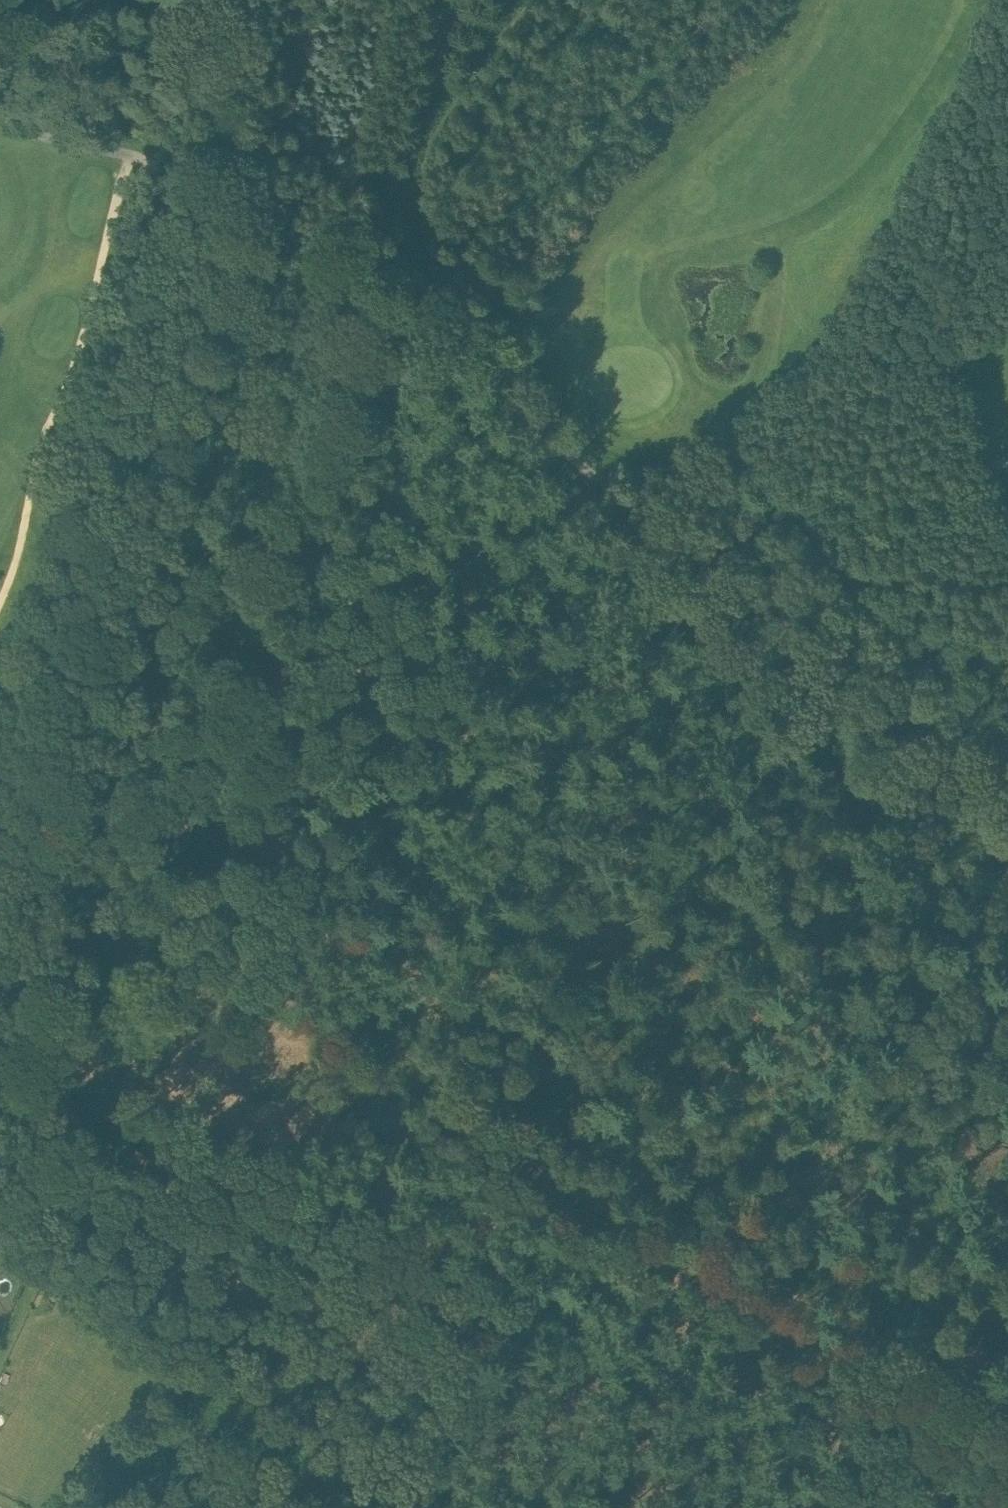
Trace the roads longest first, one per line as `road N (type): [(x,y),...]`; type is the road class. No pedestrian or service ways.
road 1 (track): [(389,313),(0,1368)]
road 2 (track): [(1007,857),(448,341),(307,281),(252,243),(158,228)]

